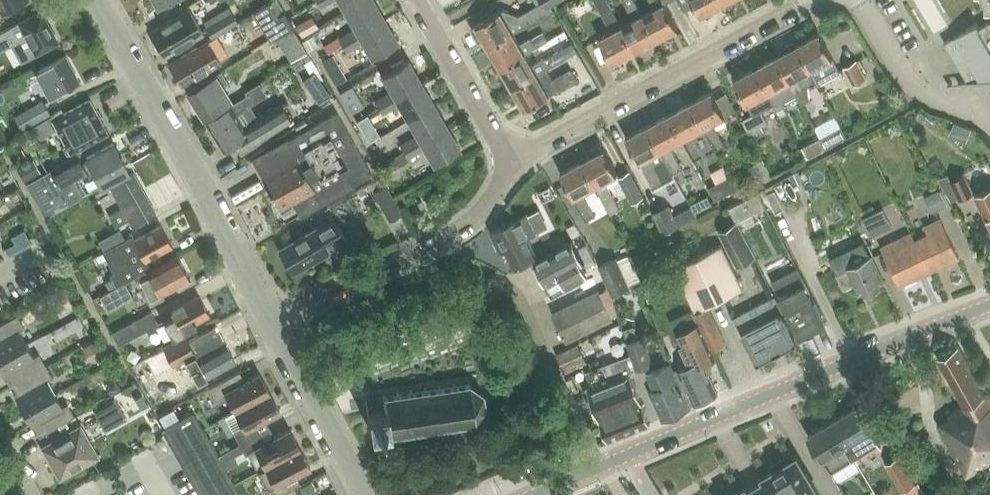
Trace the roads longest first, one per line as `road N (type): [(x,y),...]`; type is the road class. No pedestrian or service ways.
road 1 (unclassified): [(602,465),(989,306)]
road 2 (residential): [(267,318),(96,0)]
road 3 (residential): [(504,162),(815,0)]
road 4 (residential): [(267,318),(467,224),(495,195),(504,162)]
road 5 (residential): [(364,494),(267,318)]
road 6 (residential): [(989,125),(917,89),(858,0)]
road 7 (residential): [(504,162),(416,0)]
road 8 (residential): [(602,465),(527,312)]

